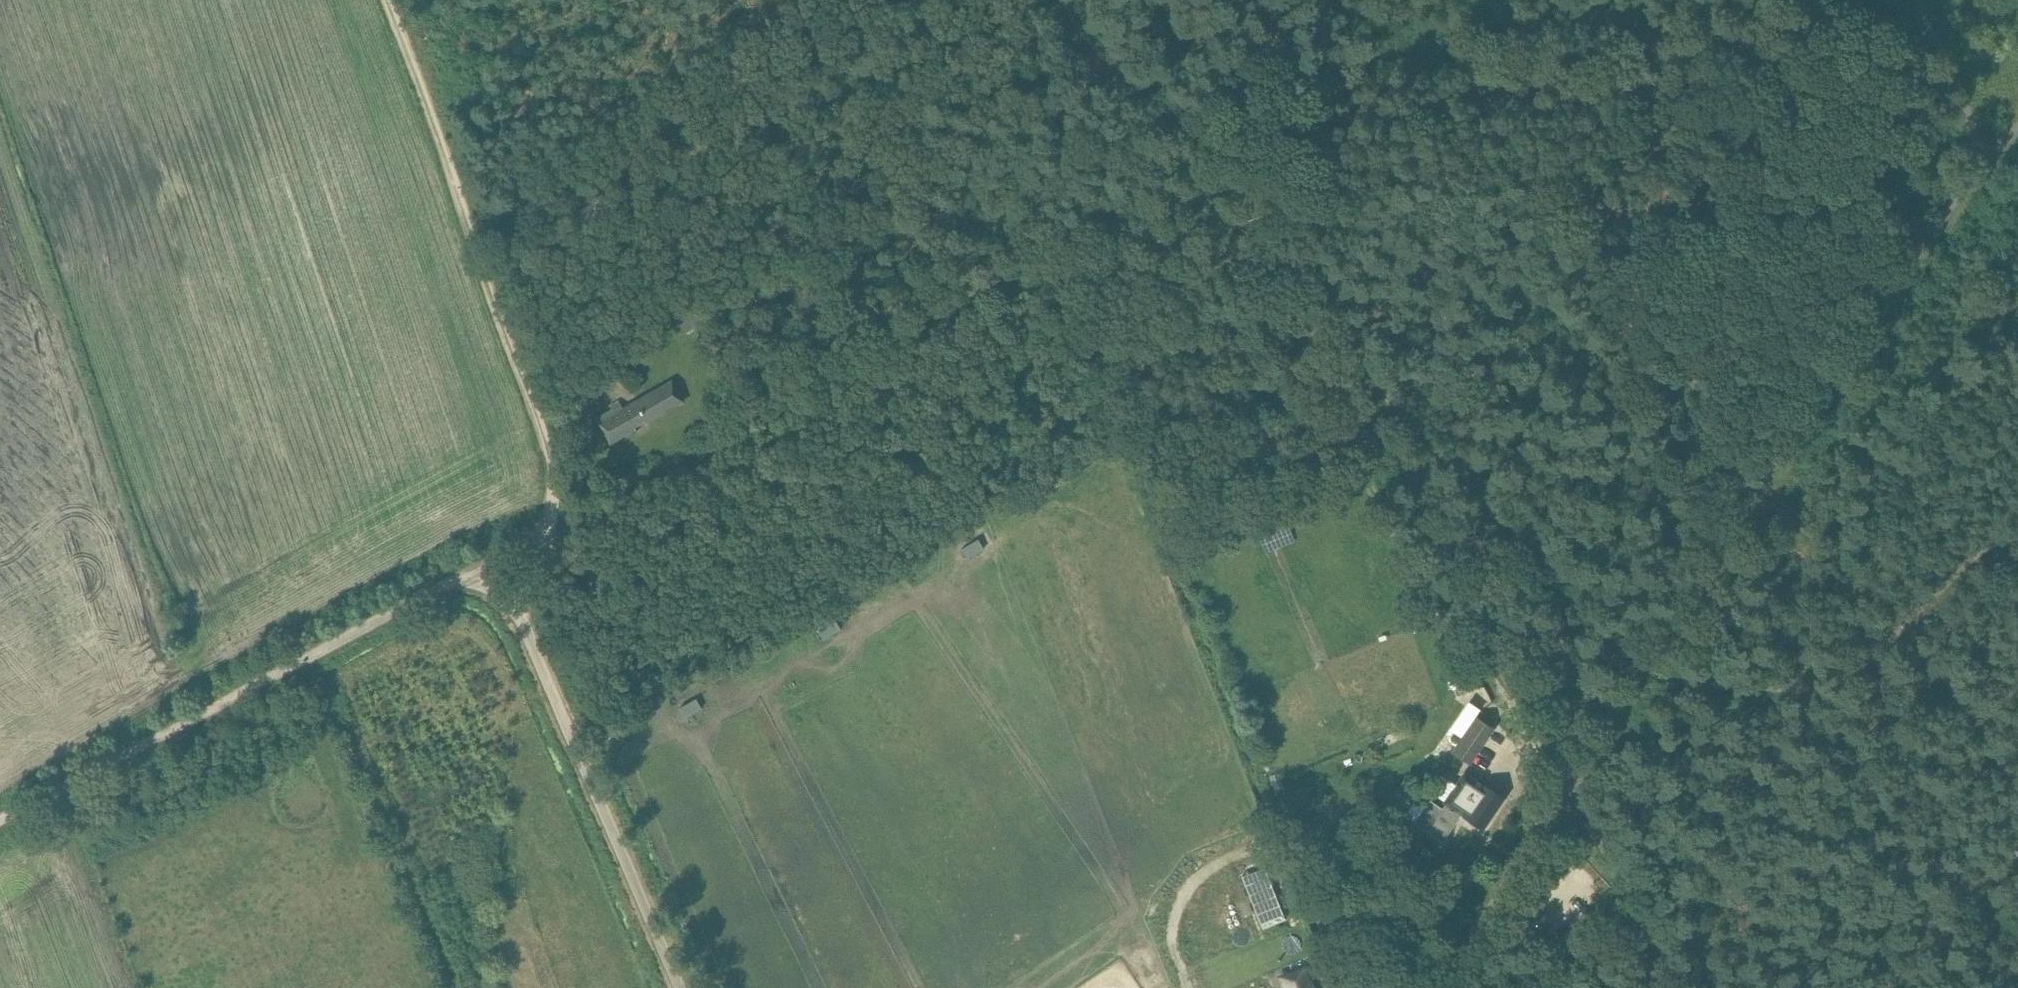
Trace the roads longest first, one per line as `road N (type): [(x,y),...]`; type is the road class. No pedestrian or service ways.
road 1 (unclassified): [(679,987),(519,615),(501,586),(482,579),(449,585),(0,820)]
road 2 (track): [(396,0),(553,458),(557,493),(519,615)]
road 3 (unclassified): [(1436,987),(1574,788)]

